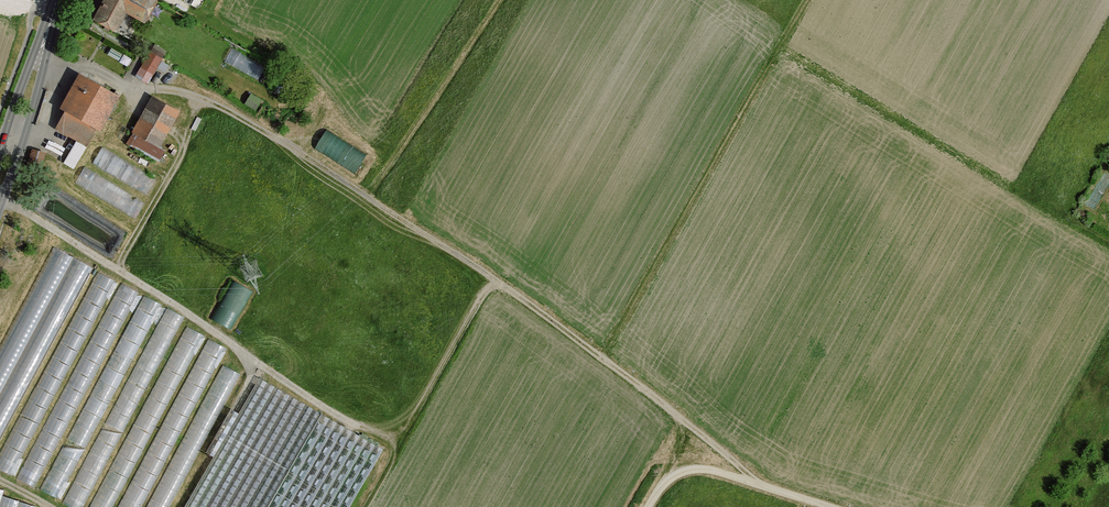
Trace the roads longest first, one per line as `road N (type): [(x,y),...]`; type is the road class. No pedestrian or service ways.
road 1 (track): [(769,488),(496,278),(213,103)]
road 2 (track): [(1108,243),(768,64),(807,0)]
road 3 (track): [(602,356),(768,64)]
road 4 (track): [(372,200),(504,0)]
road 5 (track): [(648,506),(669,479),(700,468),(828,506)]
road 6 (tertiary): [(0,182),(56,0)]

